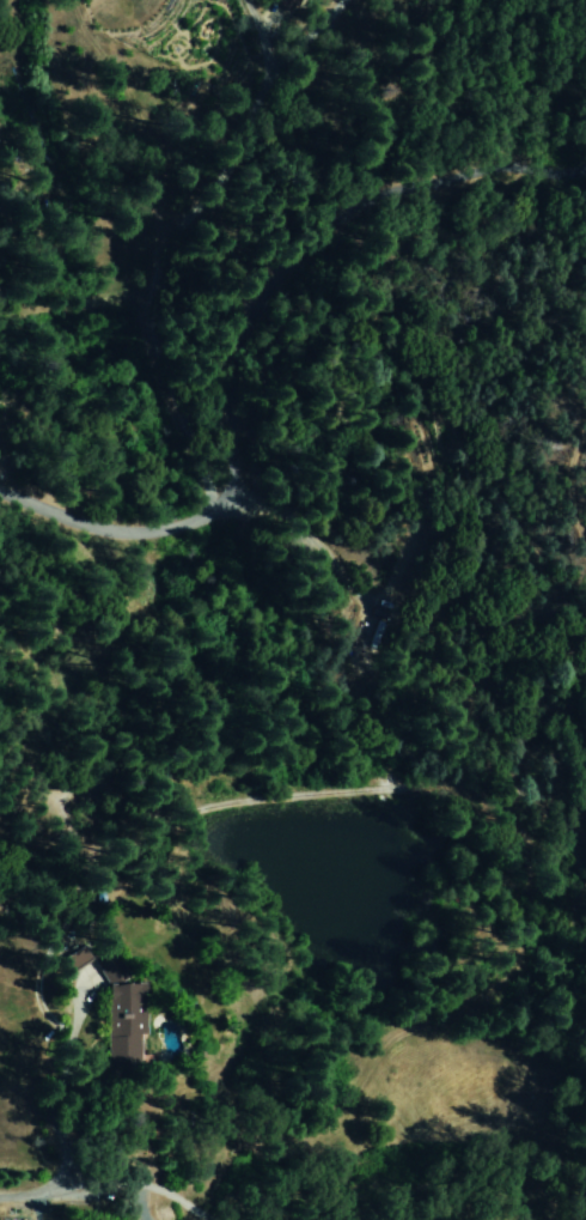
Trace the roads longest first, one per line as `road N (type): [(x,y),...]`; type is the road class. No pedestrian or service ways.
road 1 (residential): [(0,490),(108,530),(189,522),(237,498),(230,370),(249,306),(326,216),(395,183),(585,159)]

